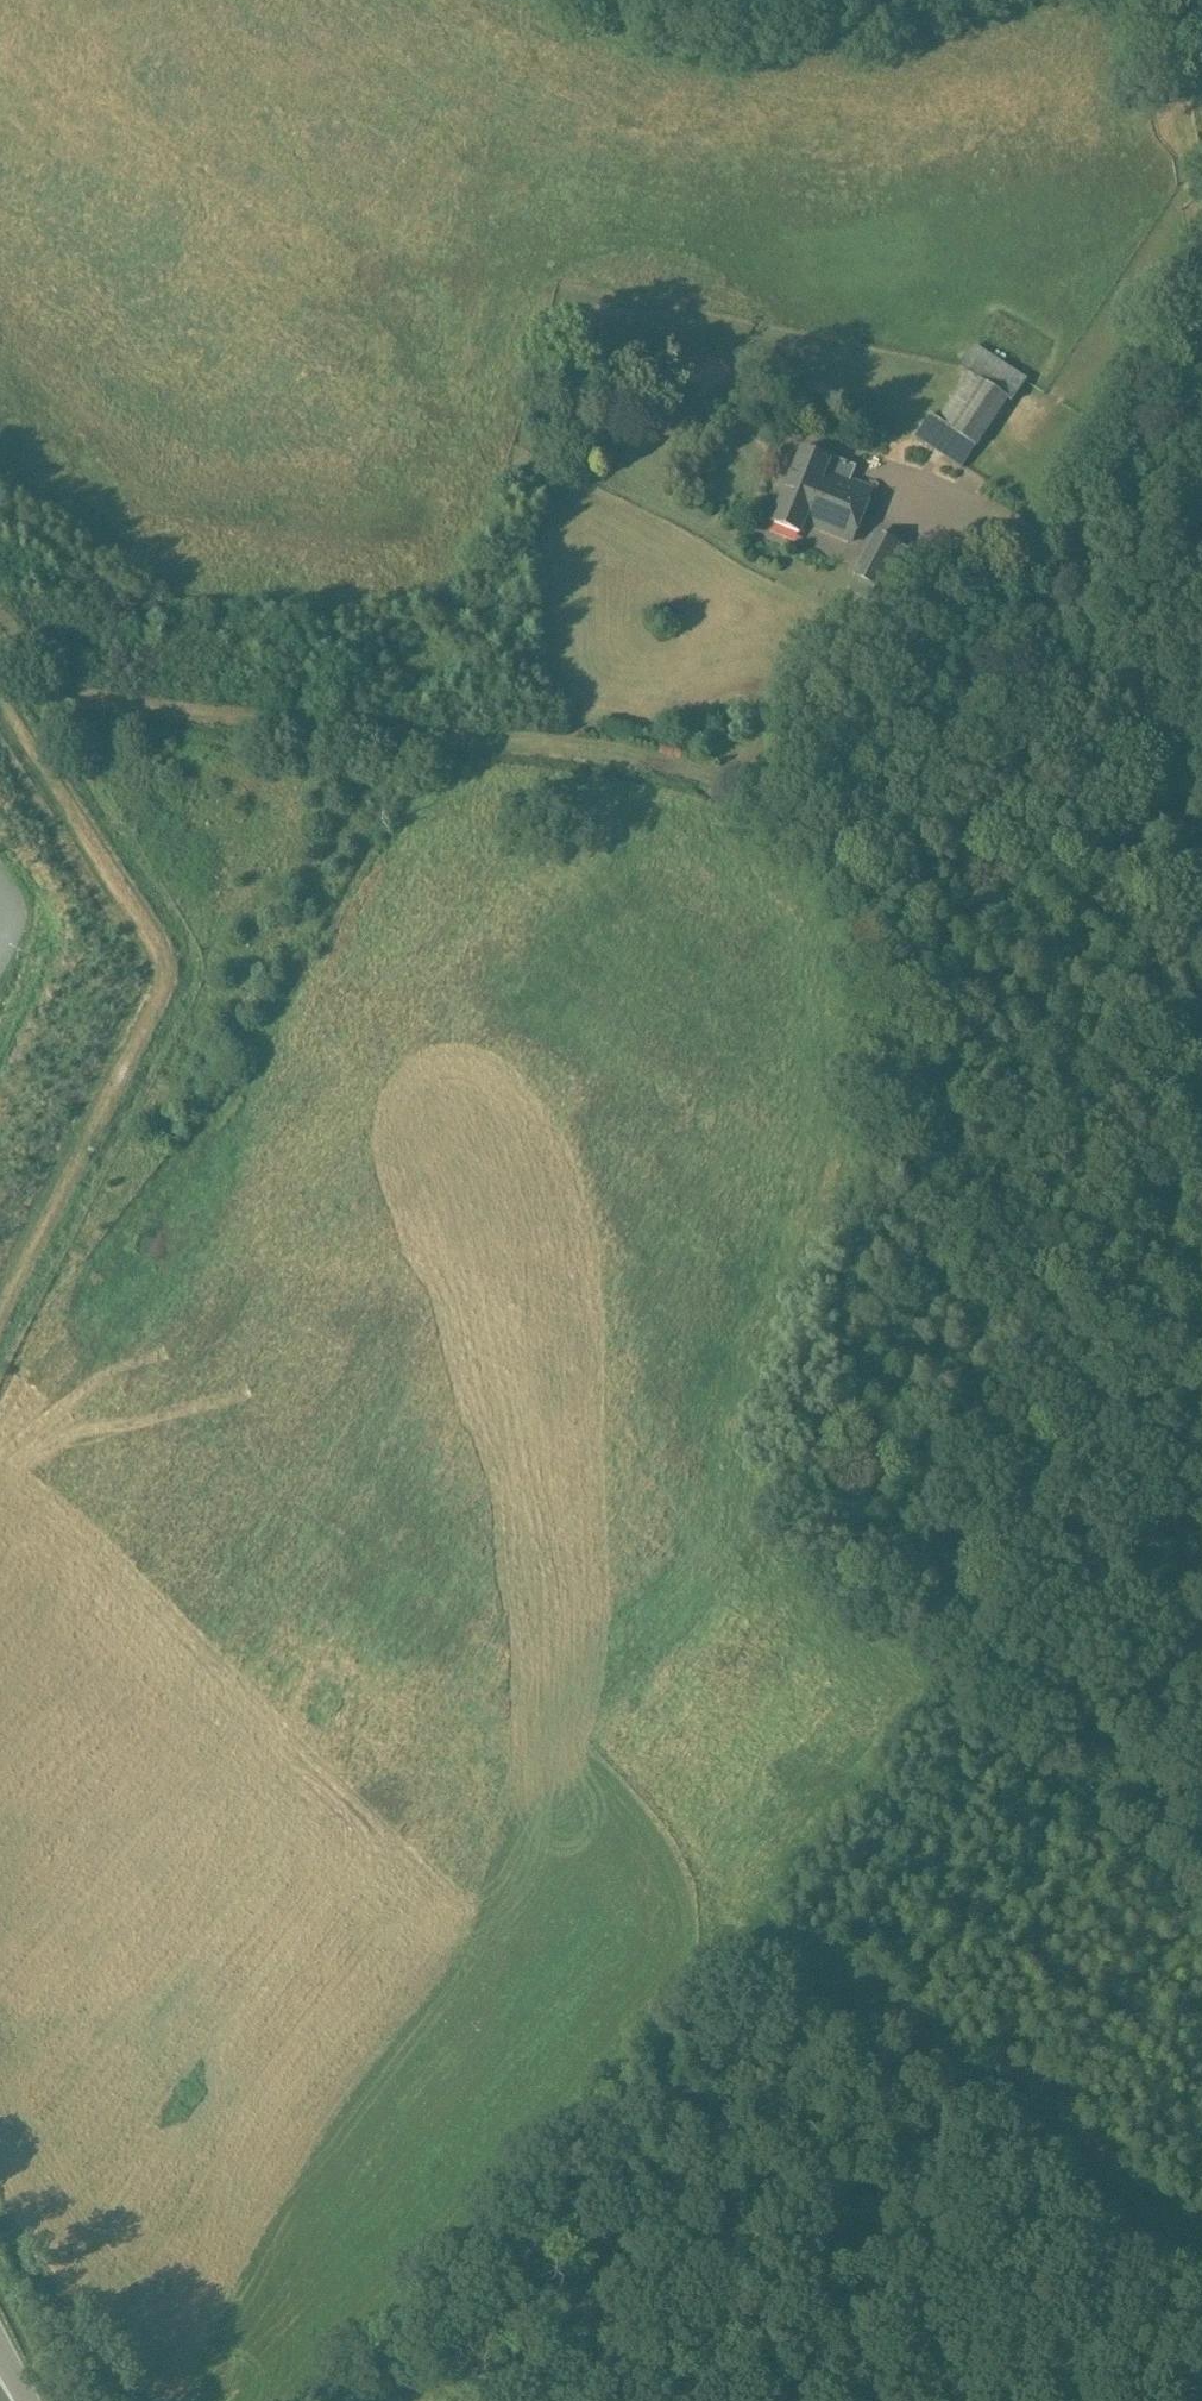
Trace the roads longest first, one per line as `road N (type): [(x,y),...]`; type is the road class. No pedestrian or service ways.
road 1 (track): [(1201,575),(1006,544)]

